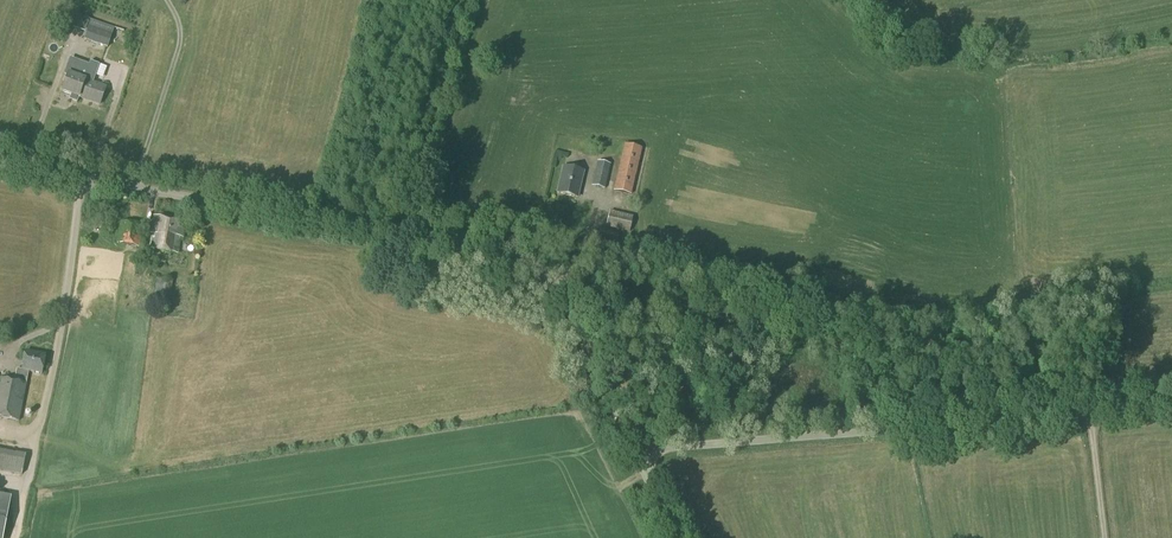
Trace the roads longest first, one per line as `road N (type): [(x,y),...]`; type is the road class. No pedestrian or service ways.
road 1 (unclassified): [(637,451),(563,284),(524,253),(0,168)]
road 2 (unclassified): [(637,451),(1171,408)]
road 3 (track): [(398,232),(469,0)]

